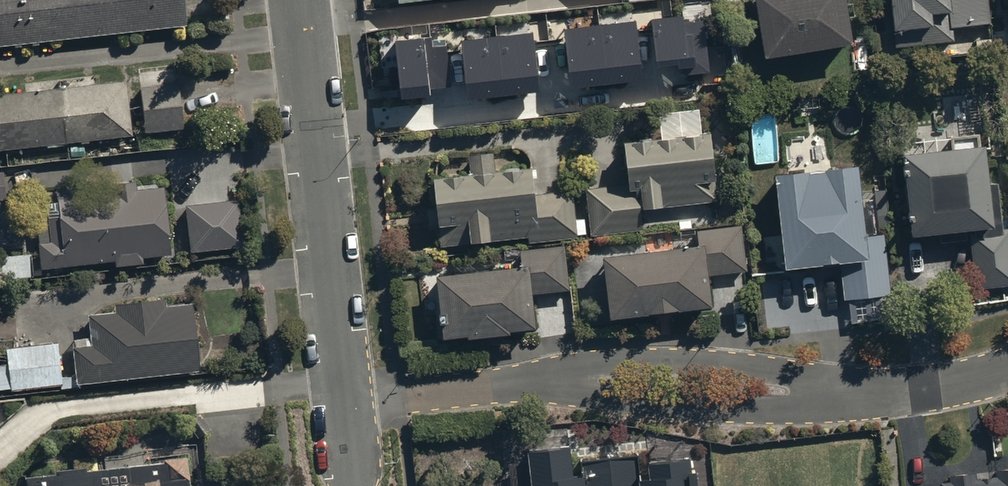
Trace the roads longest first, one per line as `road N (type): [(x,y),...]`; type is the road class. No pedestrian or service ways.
road 1 (residential): [(347,407),(564,383),(678,382),(849,398),(1007,374)]
road 2 (residential): [(300,0),(347,407)]

